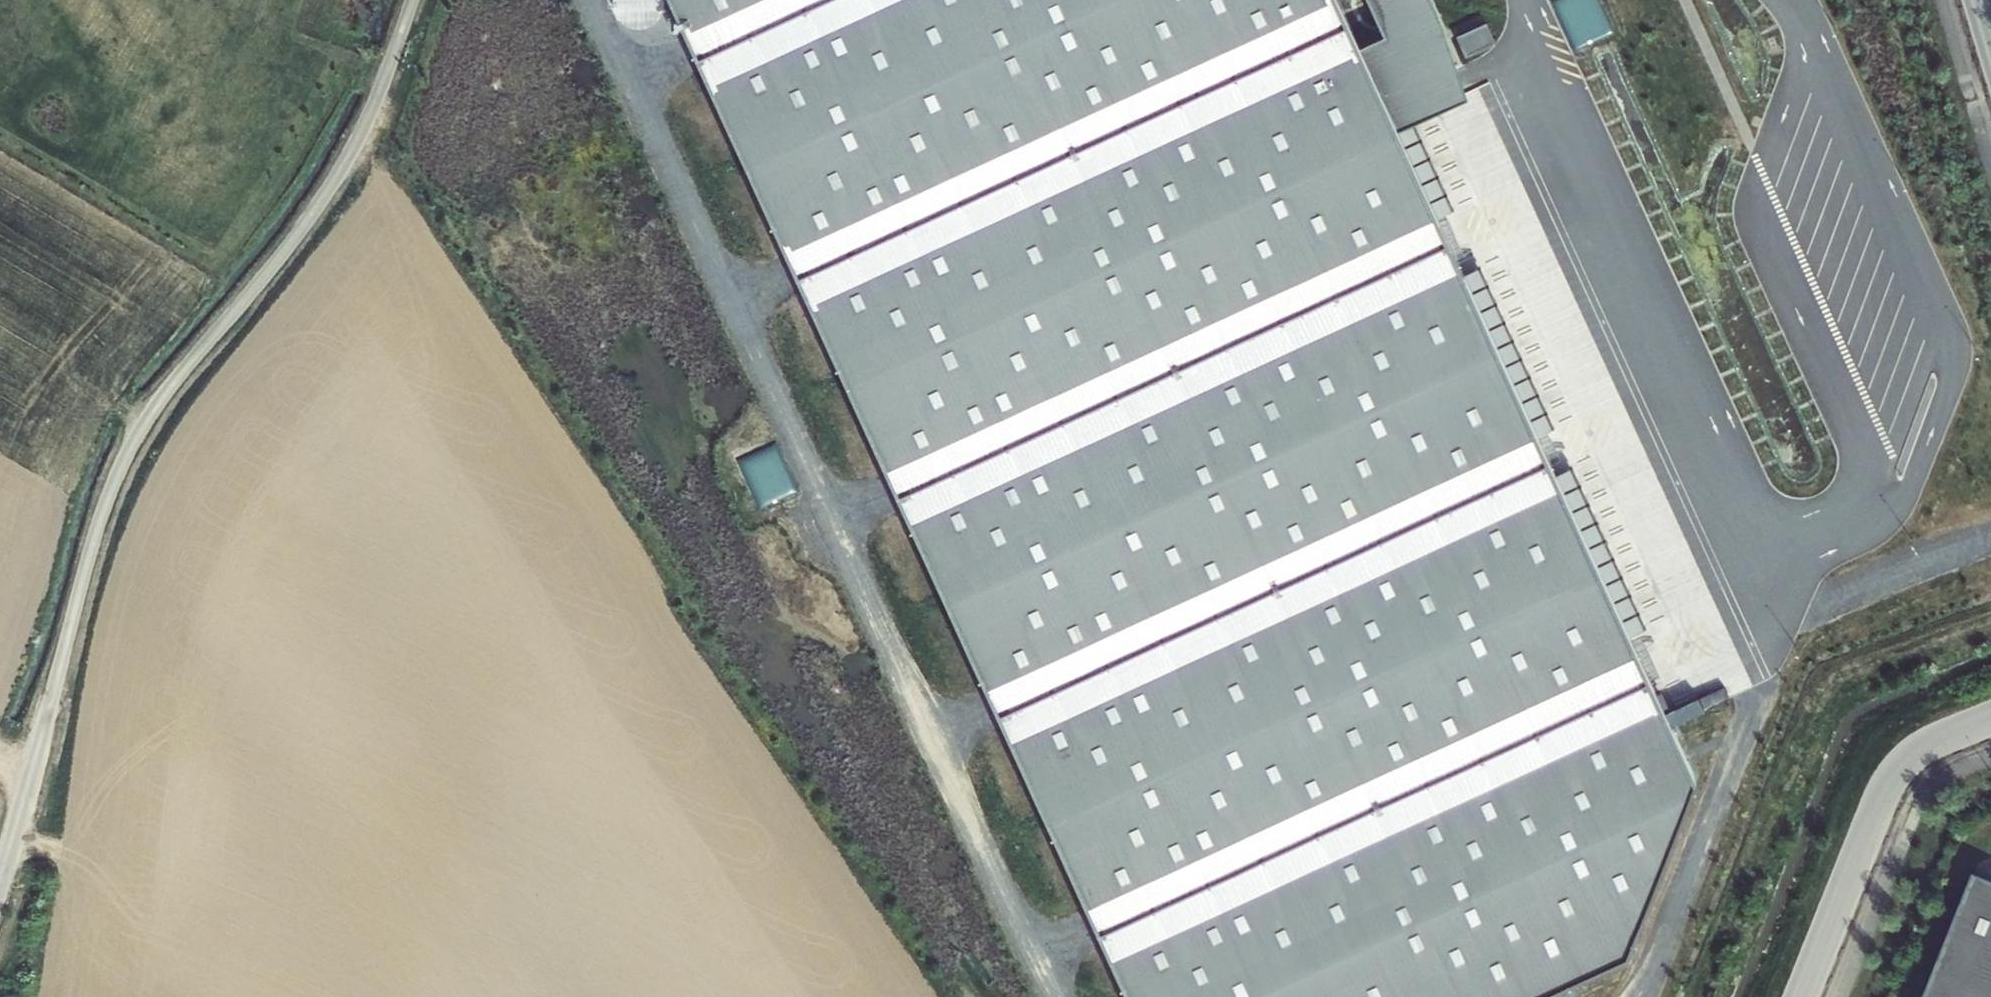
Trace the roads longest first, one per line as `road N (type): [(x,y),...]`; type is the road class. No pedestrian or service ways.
road 1 (unclassified): [(413,0),(343,167),(276,262),(154,405),(123,464),(97,531),(0,883)]
road 2 (unclassified): [(1990,720),(1902,766),(1804,996)]

